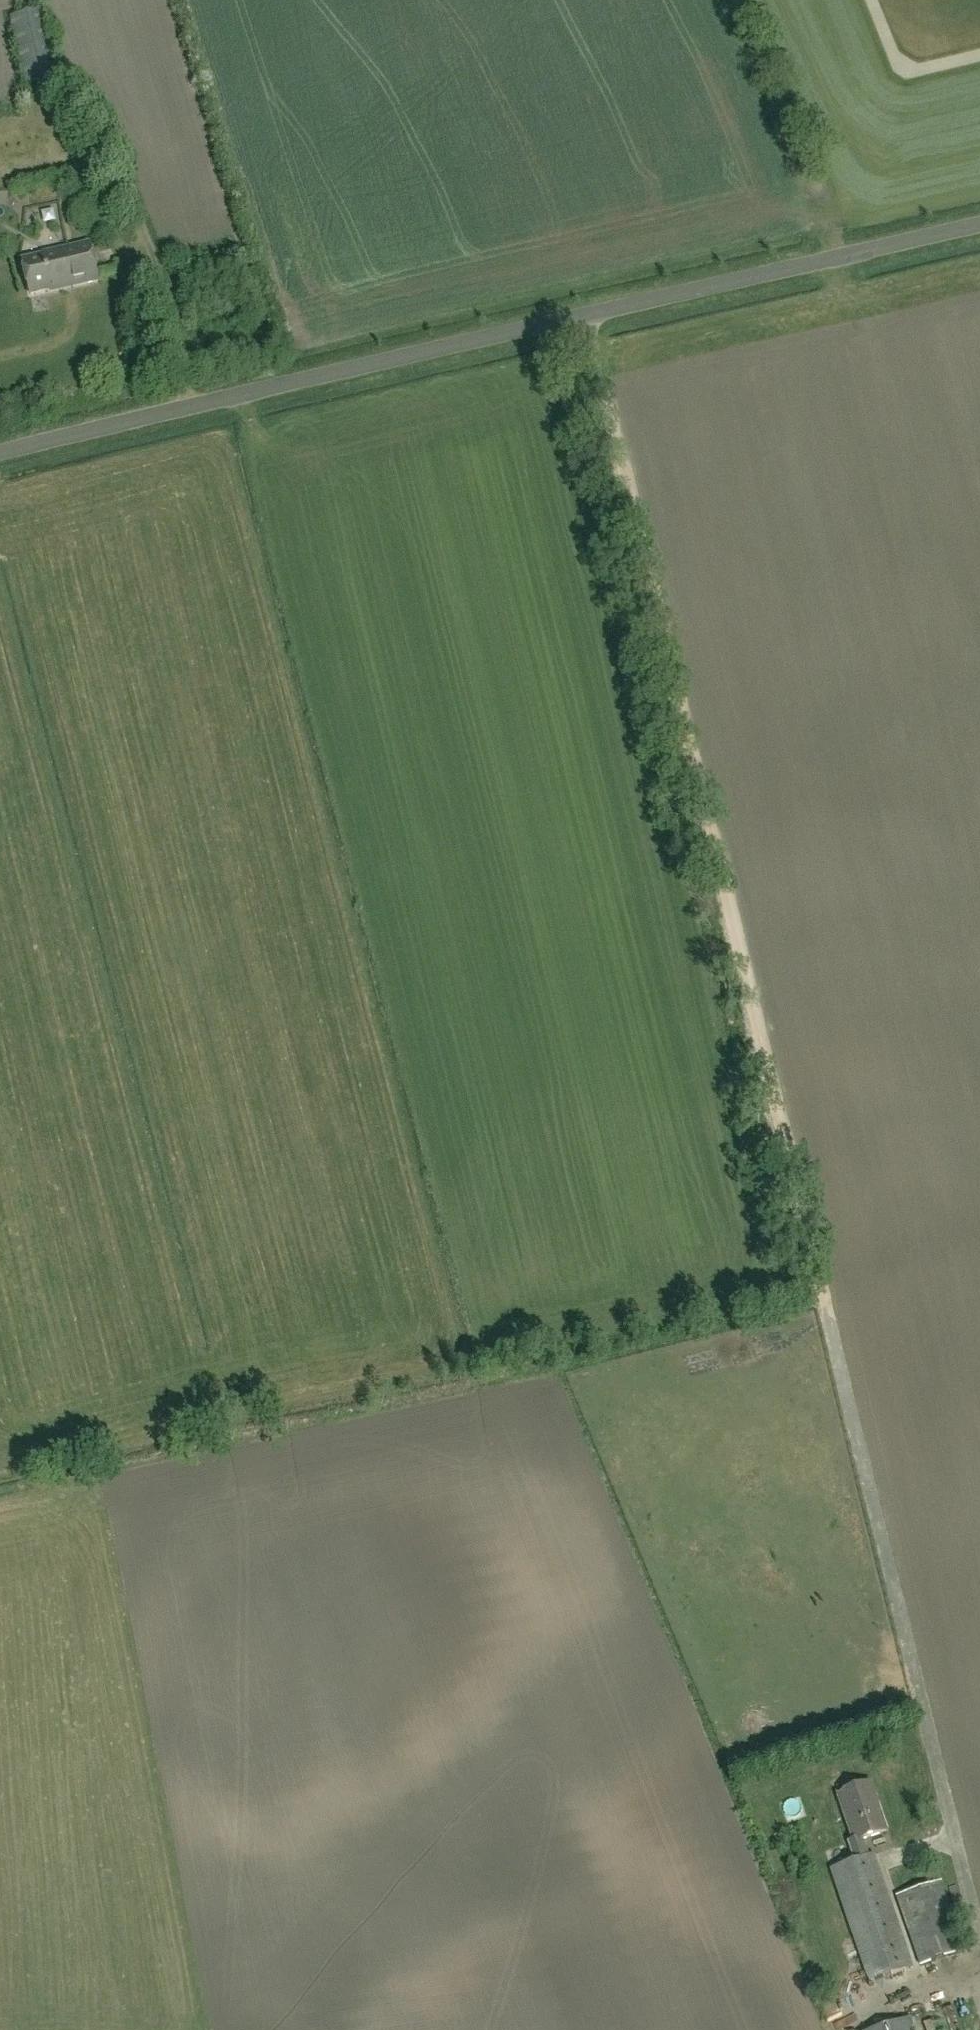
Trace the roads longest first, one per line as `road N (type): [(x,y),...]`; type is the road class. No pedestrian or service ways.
road 1 (unclassified): [(0,452),(979,224)]

